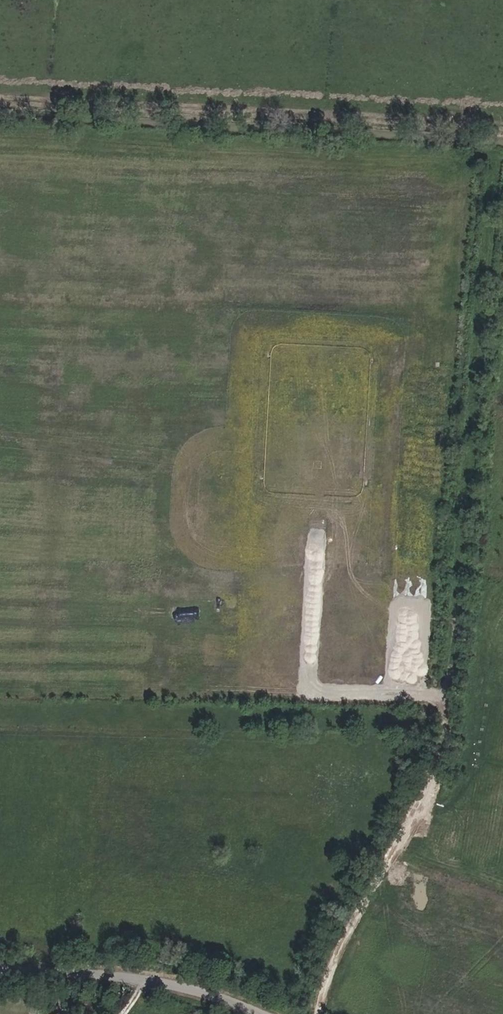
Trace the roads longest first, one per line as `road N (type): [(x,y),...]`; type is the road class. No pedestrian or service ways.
road 1 (tertiary): [(277,1013),(200,985),(0,963)]

